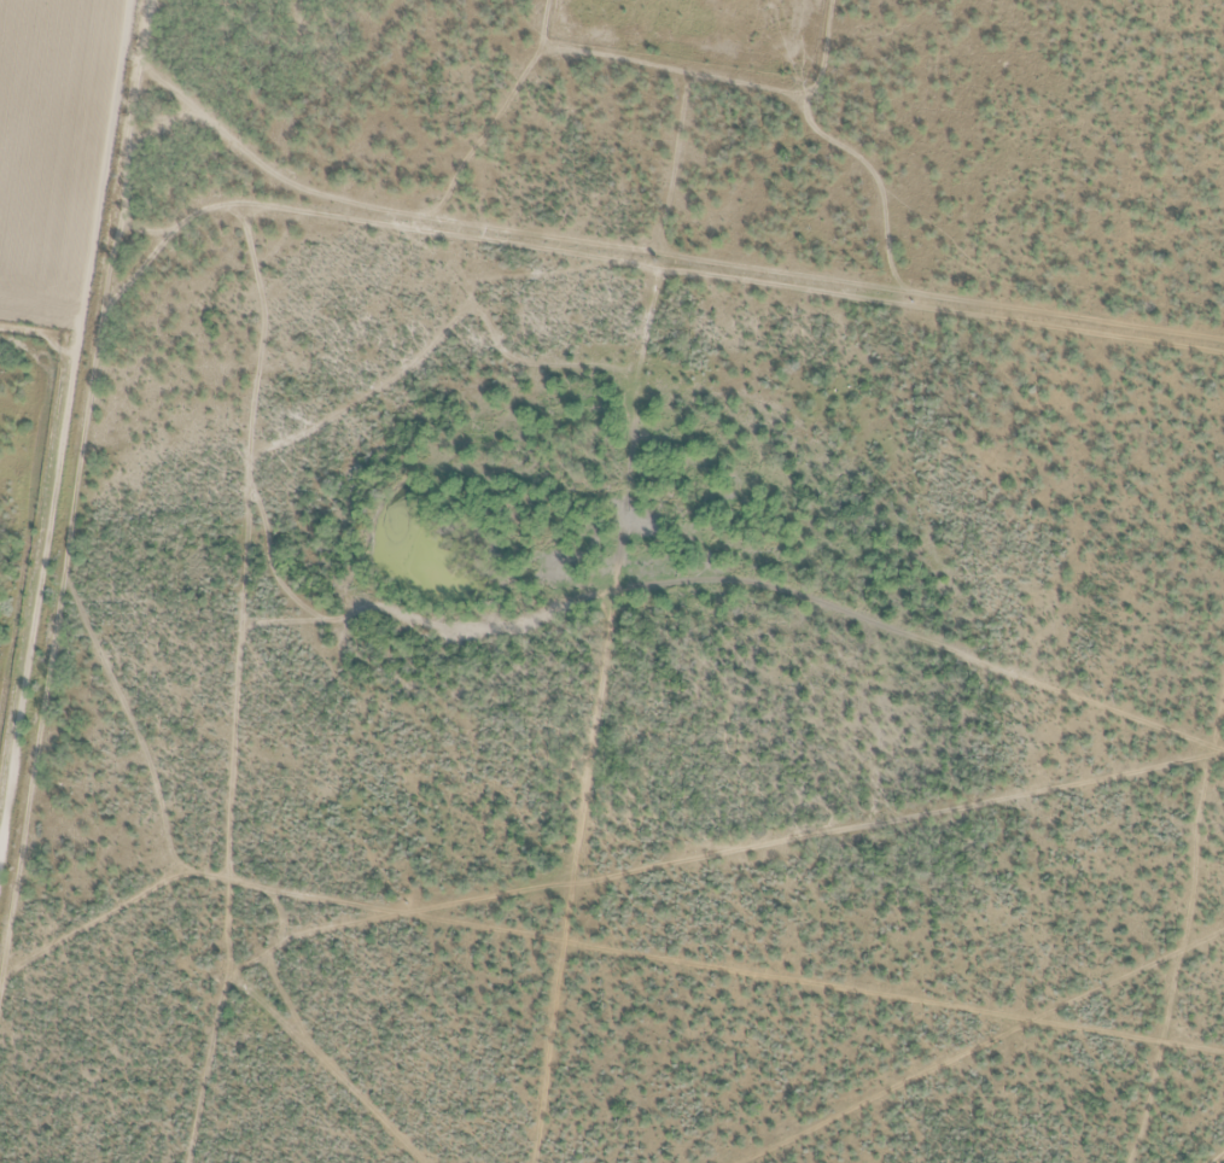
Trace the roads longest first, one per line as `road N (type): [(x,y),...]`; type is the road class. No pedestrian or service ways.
road 1 (residential): [(0,925),(40,629),(12,548),(17,456),(63,317),(112,0)]

